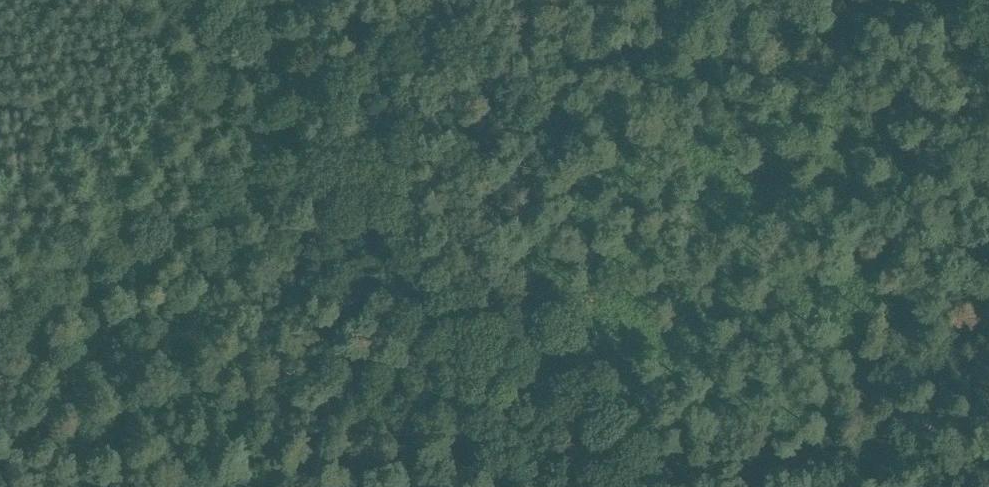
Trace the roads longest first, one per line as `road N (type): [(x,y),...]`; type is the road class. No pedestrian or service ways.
road 1 (track): [(233,0),(557,486)]
road 2 (track): [(303,104),(236,196),(151,269),(34,441),(0,468)]

